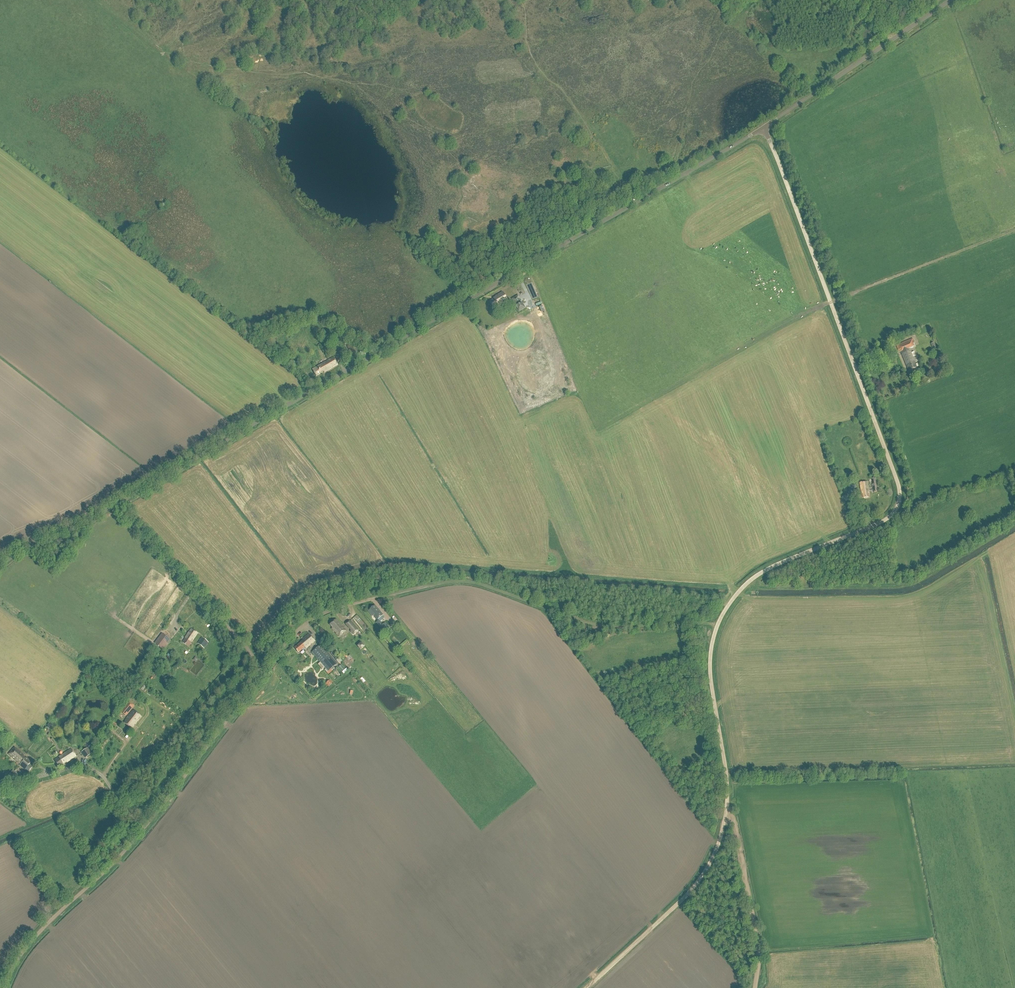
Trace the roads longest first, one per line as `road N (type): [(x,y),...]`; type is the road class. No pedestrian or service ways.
road 1 (unclassified): [(587,987),(692,889),(717,846),(727,791),(710,670),(728,607),(763,572),(879,523),(898,504),(897,482),(764,127)]
road 2 (unclassified): [(116,505),(764,127)]
road 3 (track): [(374,598),(464,581),(599,624),(716,627)]
road 4 (unclassified): [(256,680),(251,653),(116,505)]
road 5 (unclassified): [(764,127),(952,0)]
road 6 (unclassified): [(5,987),(39,934),(142,830)]
road 7 (unclassified): [(142,830),(256,680)]
road 8 (track): [(726,813),(758,945),(755,987)]
road 9 (unclassified): [(256,680),(309,621),(374,598)]
road 10 (unclassified): [(0,567),(116,505)]

